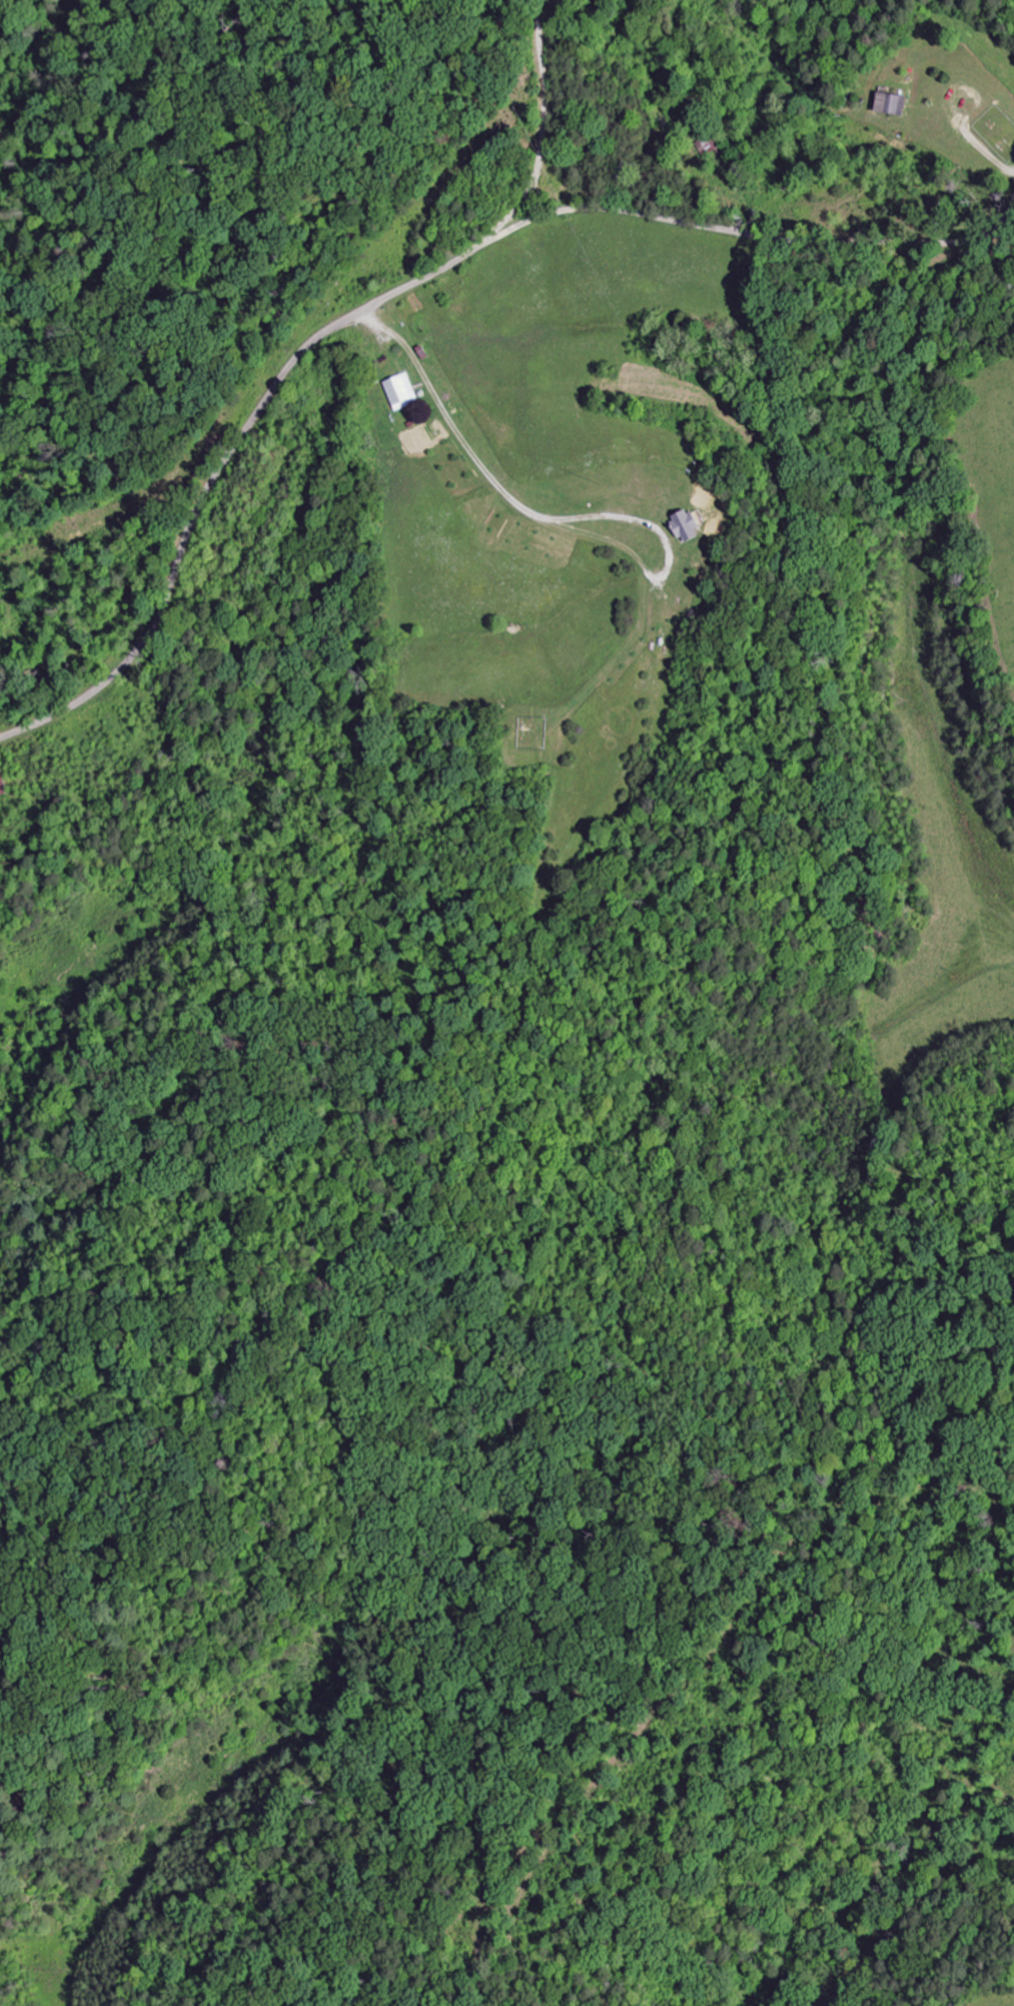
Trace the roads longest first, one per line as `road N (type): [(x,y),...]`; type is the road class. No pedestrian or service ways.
road 1 (residential): [(538,0),(541,137),(512,213),(470,251),(307,343),(206,485),(139,646),(71,705),(0,737)]

